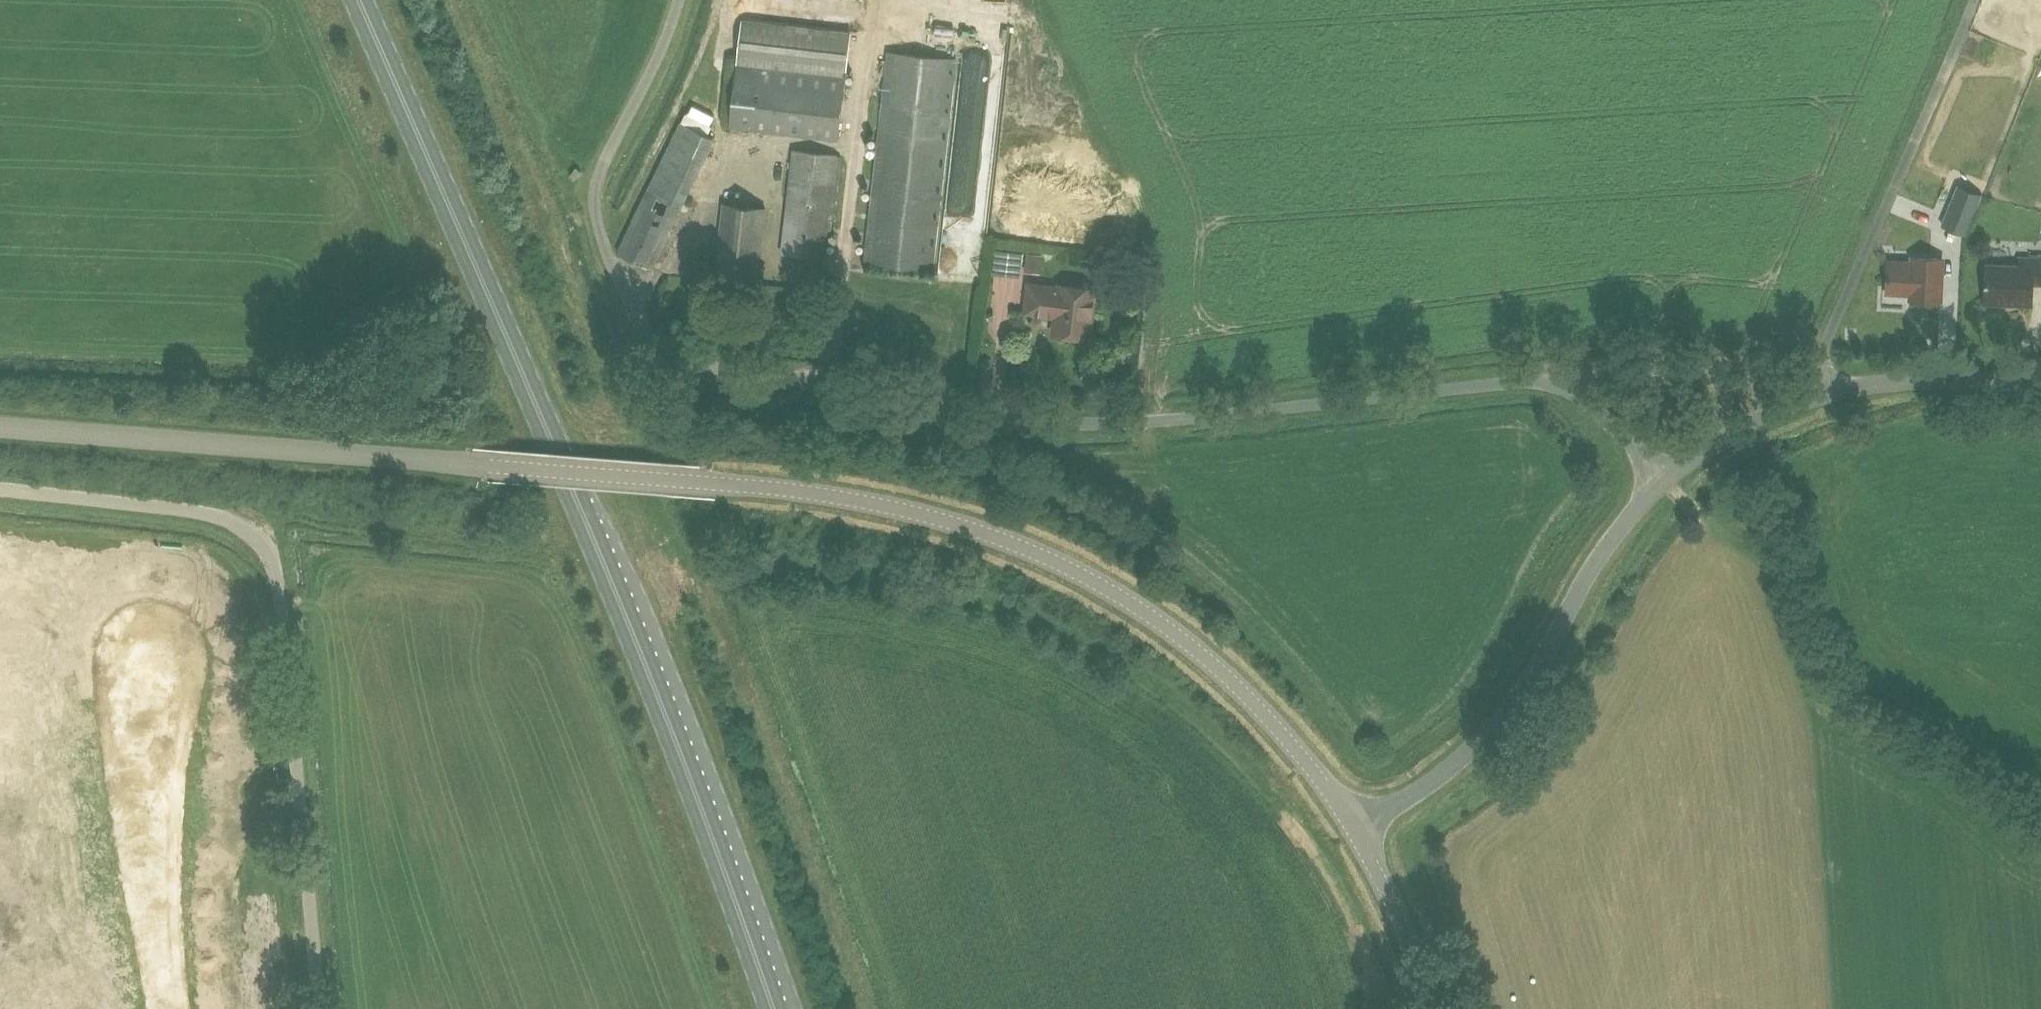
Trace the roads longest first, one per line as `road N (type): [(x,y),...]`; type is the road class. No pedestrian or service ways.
road 1 (unclassified): [(1356,825),(1293,737),(1221,667),(1099,585),(971,526),(843,498),(686,480),(0,427)]
road 2 (unclassified): [(1668,479),(1578,395),(1534,382),(1213,416),(1051,422),(682,362),(646,331),(611,264),(599,193),(682,0)]
road 3 (primary): [(772,1008),(644,664),(358,0)]
road 4 (unclassified): [(322,1008),(272,557),(216,516),(0,491)]
road 5 (unclassified): [(1668,479),(1604,551),(1493,727),(1422,789),(1356,825)]
road 6 (unclassified): [(1827,393),(1827,338),(1975,0)]
road 7 (track): [(1566,388),(1600,375),(1741,364),(1801,375),(1827,393)]
road 8 (unclassified): [(2040,386),(1926,382),(1827,393)]
road 9 (unclassified): [(1433,1008),(1389,886),(1356,825)]
road 10 (unclassified): [(1827,393),(1740,429),(1668,479)]

